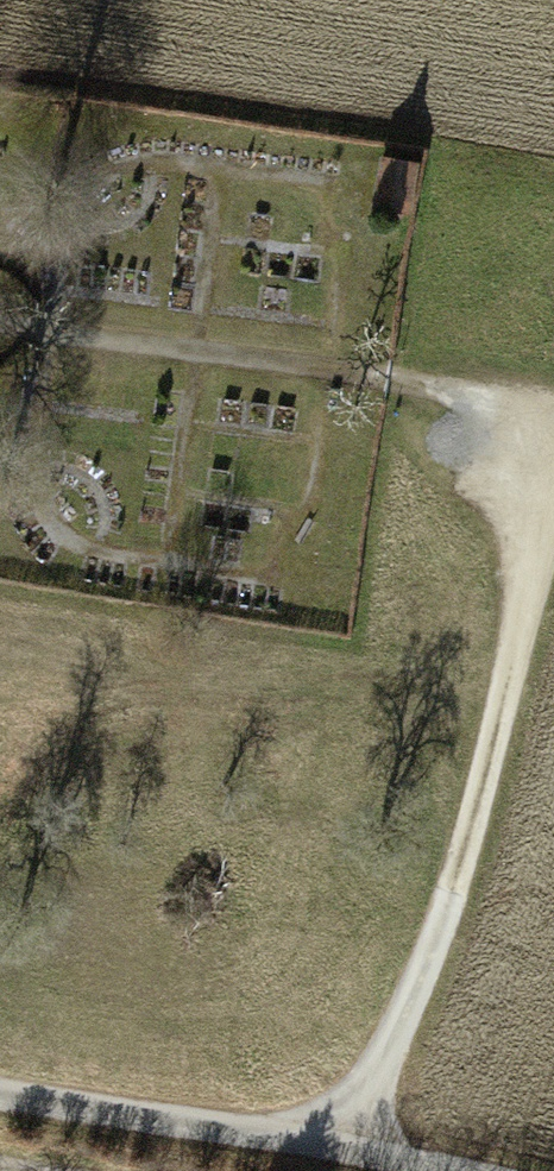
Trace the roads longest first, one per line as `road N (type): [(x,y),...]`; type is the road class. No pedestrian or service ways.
road 1 (track): [(343,1126),(450,912),(491,714),(553,511)]
road 2 (track): [(0,1092),(343,1126),(512,1170)]
road 3 (track): [(553,396),(404,377)]

